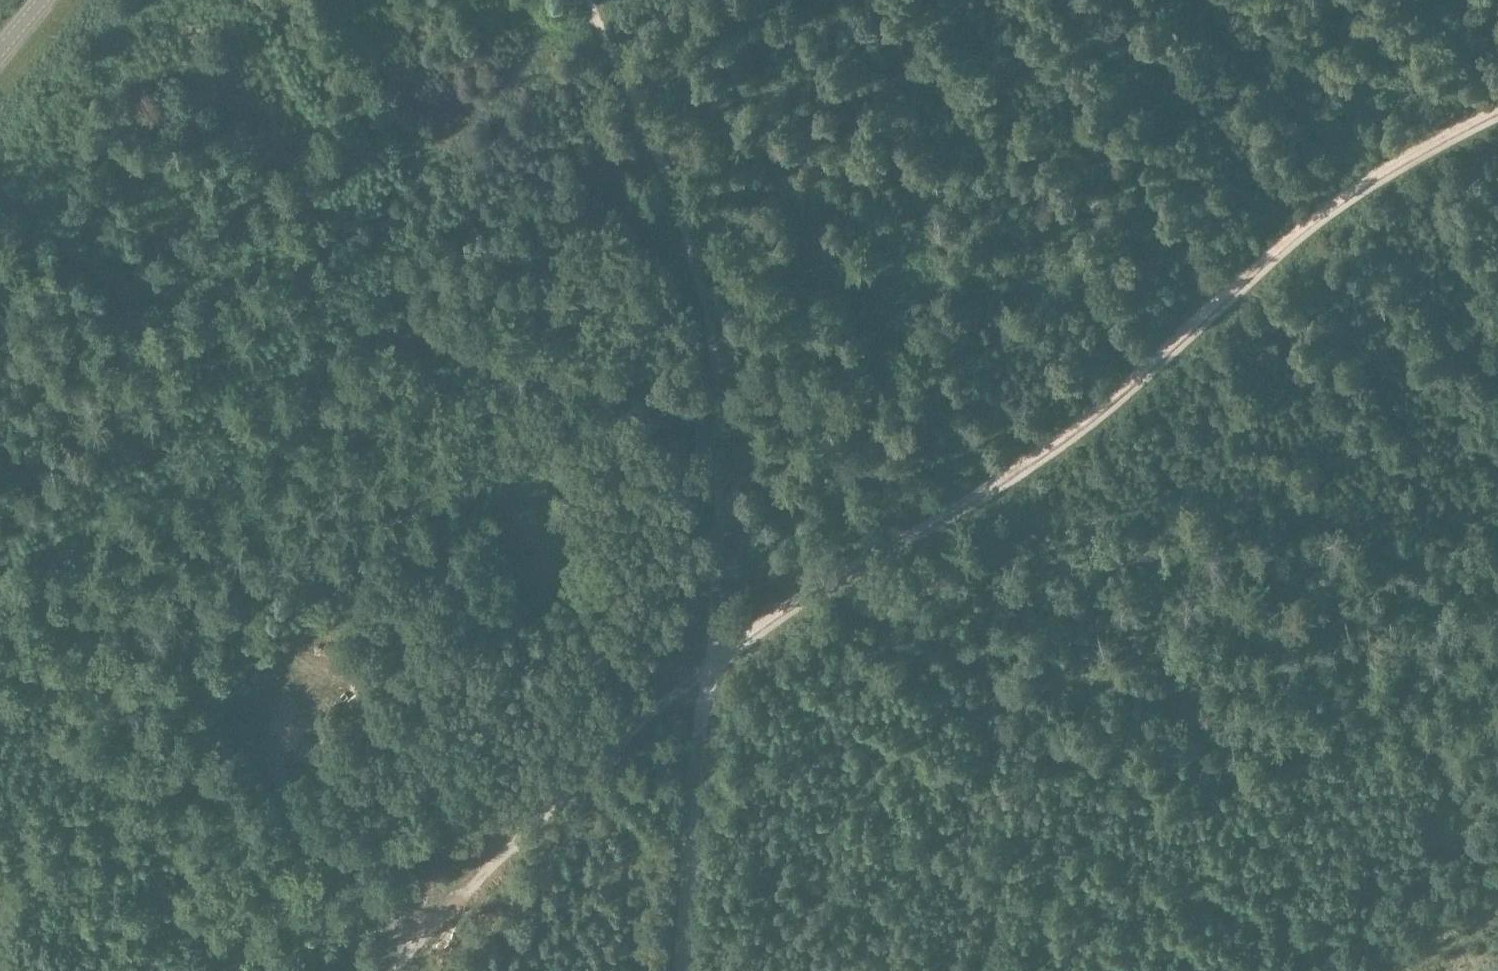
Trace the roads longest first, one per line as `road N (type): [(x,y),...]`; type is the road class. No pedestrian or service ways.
road 1 (track): [(707,666),(1082,419),(1324,210),(1497,109)]
road 2 (track): [(707,666),(720,443),(713,338),(685,232),(583,0)]
road 3 (track): [(394,970),(605,753),(707,666)]
road 4 (track): [(651,713),(541,554),(479,588),(458,585),(447,570),(444,532),(463,509),(491,498),(519,506)]
road 5 (track): [(674,970),(696,705),(707,666)]
road 6 (track): [(428,152),(621,0)]
road 7 (track): [(408,954),(331,856)]

